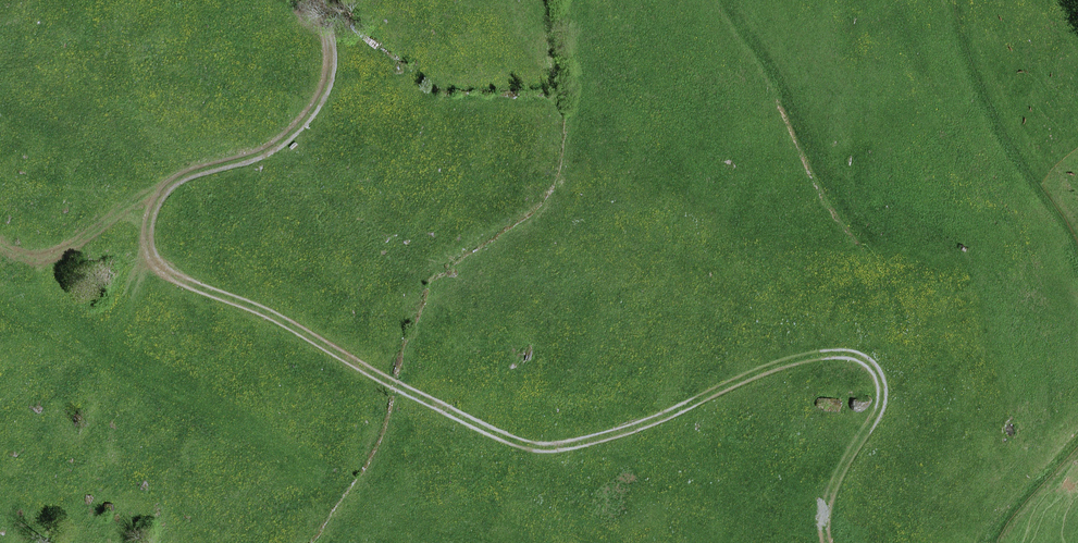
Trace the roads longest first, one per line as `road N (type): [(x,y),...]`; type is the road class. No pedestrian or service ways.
road 1 (track): [(318,0),(330,63),(314,107),(264,151),(163,191),(149,241),(165,267),(509,441),(544,447),(666,417),(784,365),(837,354),(860,358),(874,366),(885,395),(830,499),(829,542)]
road 2 (track): [(1077,246),(1006,137),(952,0)]
road 3 (track): [(0,242),(54,254),(163,191)]
road 4 (track): [(985,542),(1077,440)]

